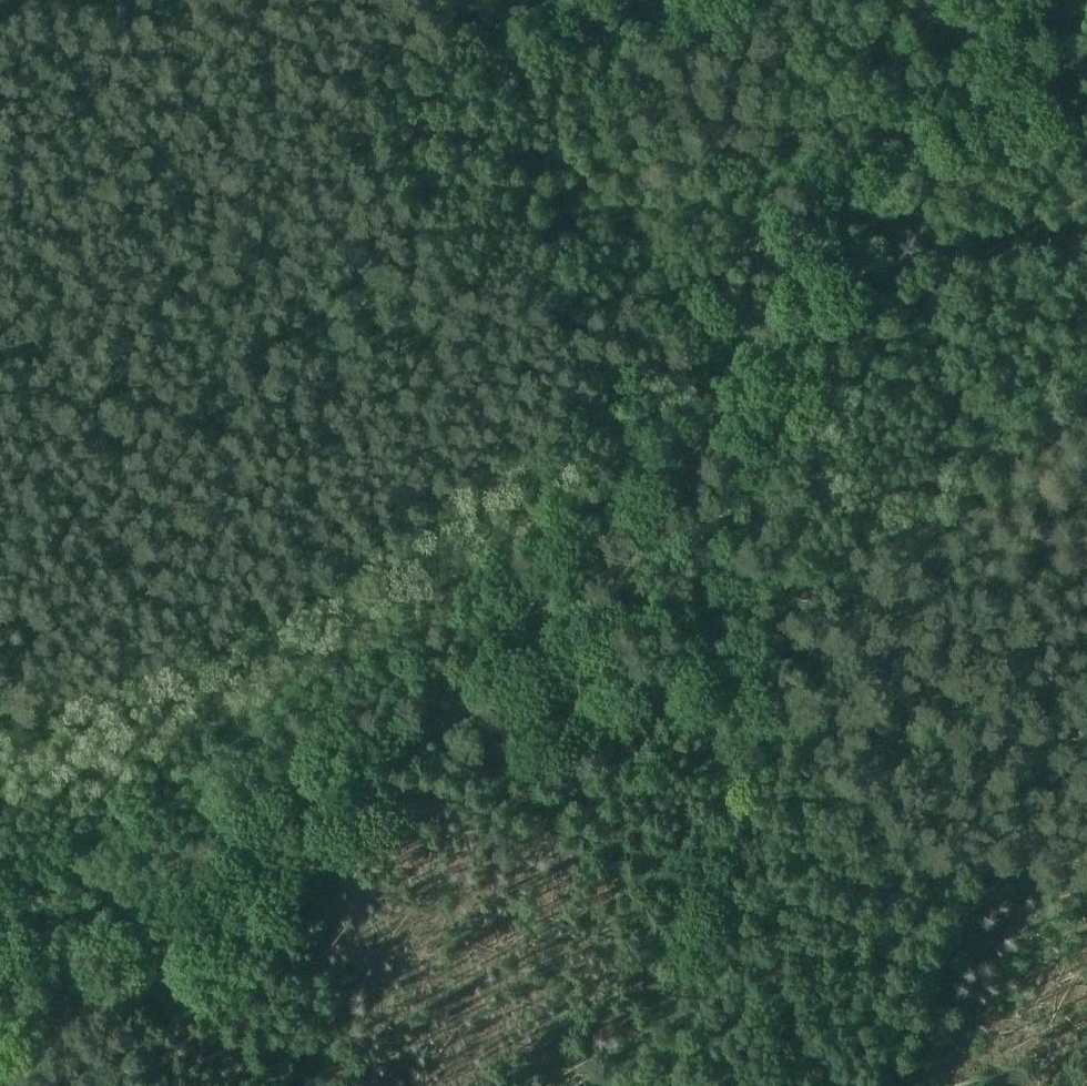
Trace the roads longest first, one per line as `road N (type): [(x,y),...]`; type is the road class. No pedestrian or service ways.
road 1 (track): [(761,315),(754,342),(713,407),(298,837),(0,1072)]
road 2 (track): [(919,38),(883,120),(799,214),(761,315)]

